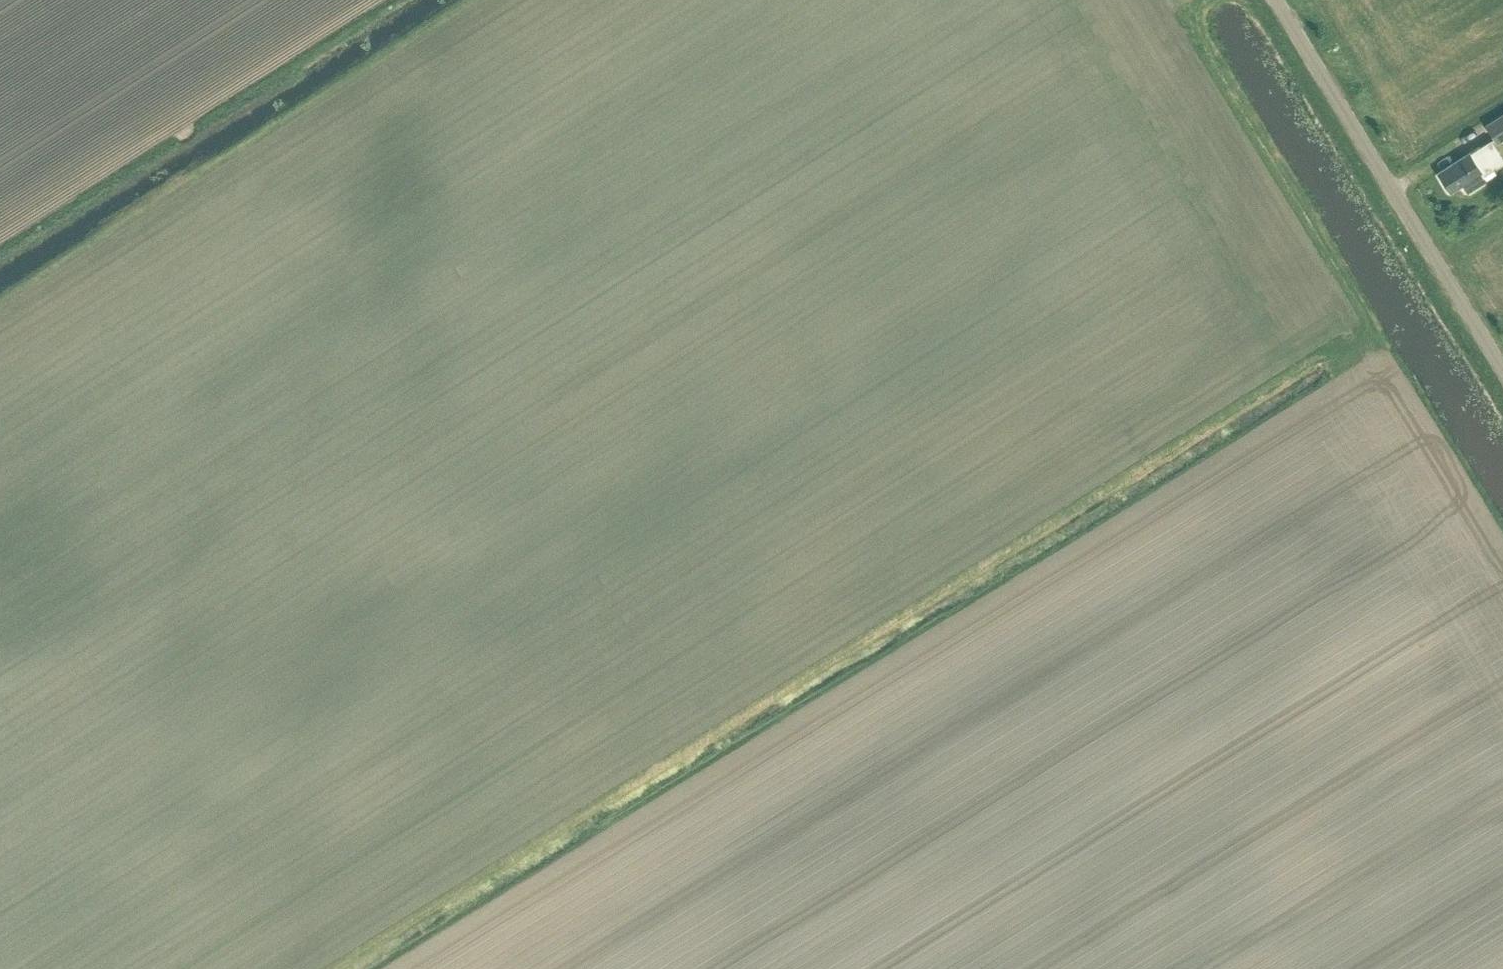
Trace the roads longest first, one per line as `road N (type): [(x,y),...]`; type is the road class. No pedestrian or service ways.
road 1 (unclassified): [(1502,368),(1277,0)]

